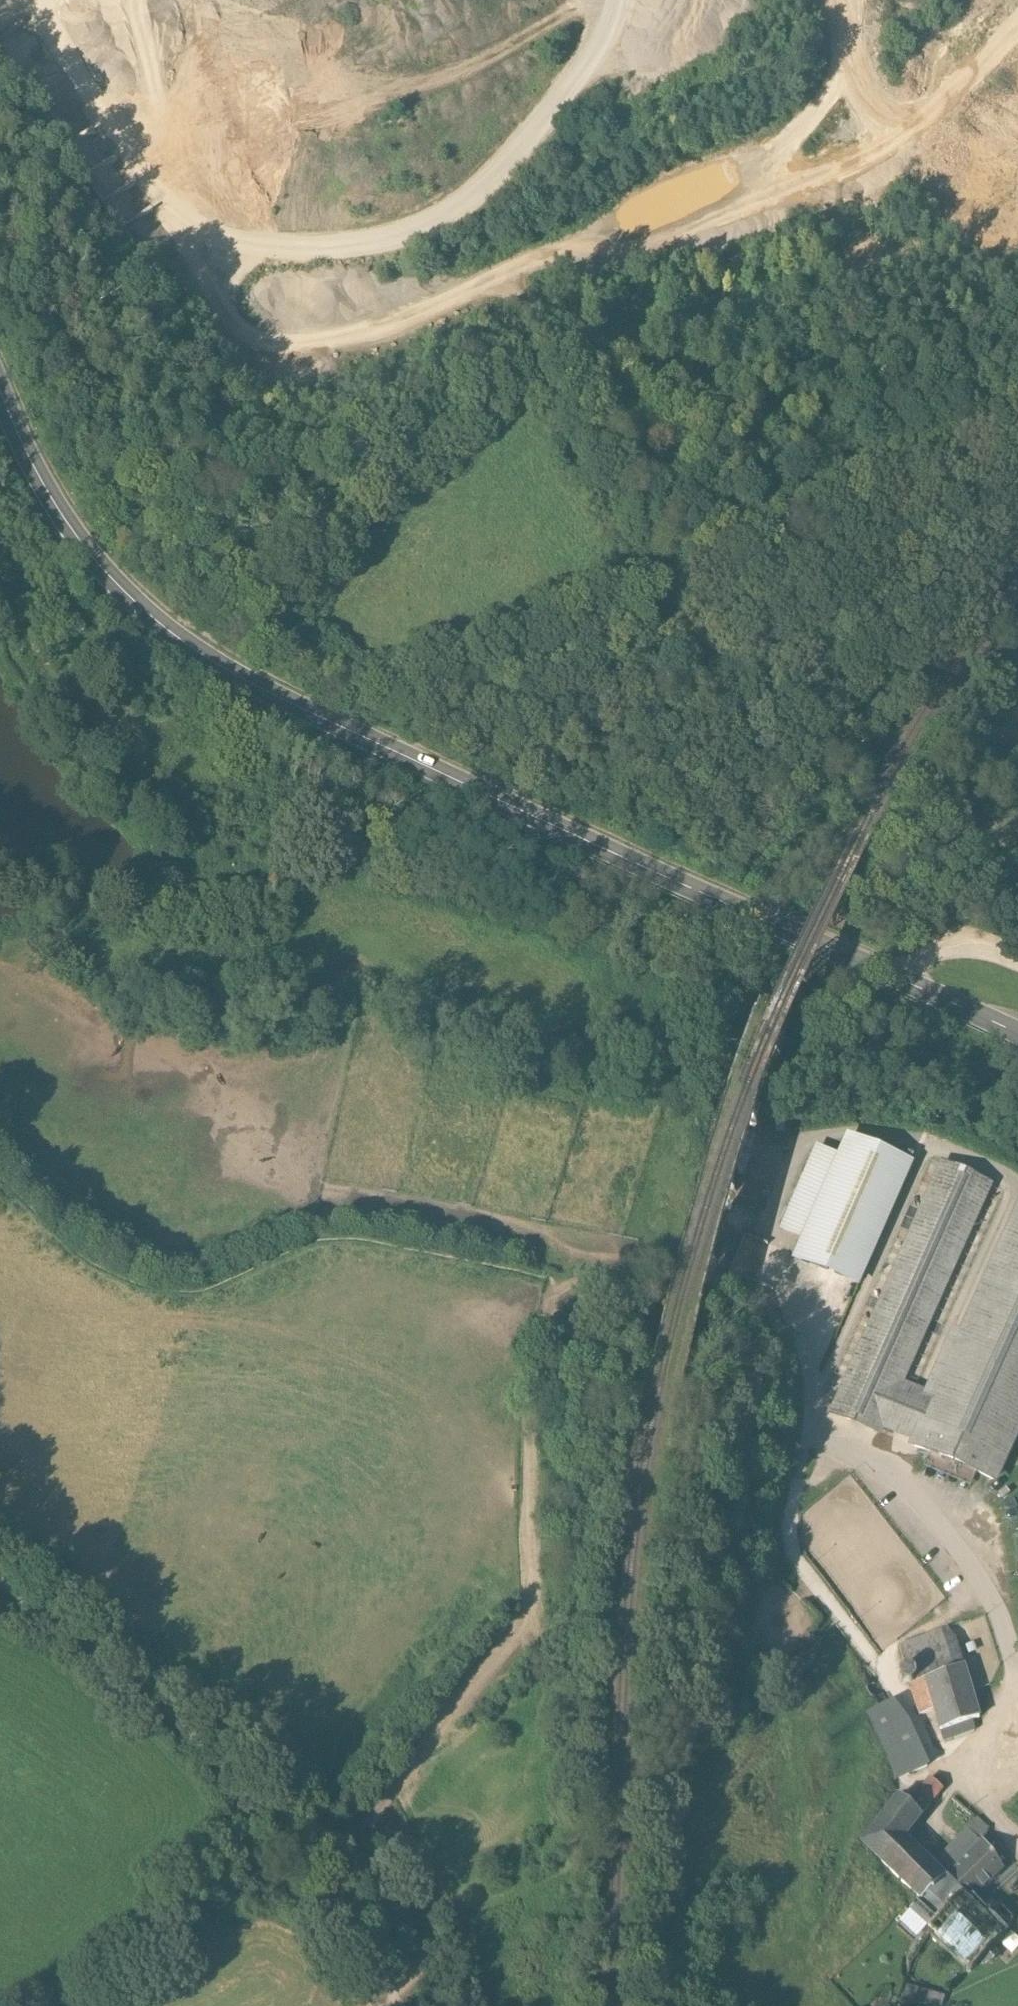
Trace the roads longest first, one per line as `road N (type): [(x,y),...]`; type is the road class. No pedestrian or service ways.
road 1 (track): [(1017,1678),(994,1600),(946,1524),(831,1438),(809,1393),(802,1336),(772,1297),(725,1263),(681,1248),(576,1251),(544,1270),(526,1354),(530,1609),(436,1713),(382,1805),(351,1832),(354,1861),(371,1893),(419,1935),(419,1959),(401,1987)]
road 2 (secondary): [(0,392),(52,504),(97,566),(214,667),(1017,1037)]
road 3 (unclassified): [(1017,1839),(993,1827),(980,1778),(989,1735),(1017,1677)]

